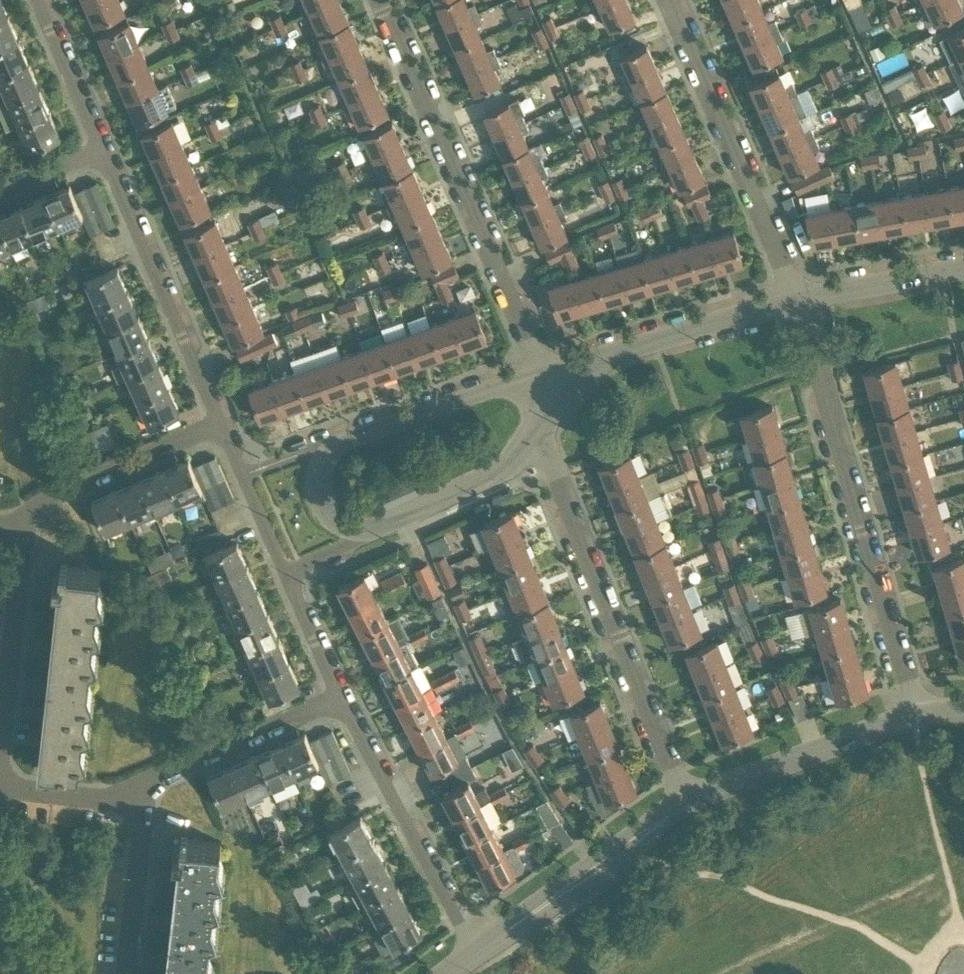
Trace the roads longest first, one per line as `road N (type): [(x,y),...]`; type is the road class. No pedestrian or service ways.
road 1 (residential): [(919,716),(798,300)]
road 2 (residential): [(543,375),(379,0)]
road 3 (residential): [(535,433),(686,801)]
road 4 (residential): [(543,375),(335,444),(317,479),(327,512),(349,529),(380,526)]
road 5 (residential): [(667,0),(798,300)]
road 6 (residential): [(219,423),(100,147)]
road 7 (residential): [(474,952),(339,697)]
road 8 (residential): [(543,375),(798,300)]
road 9 (residential): [(474,952),(686,801)]
road 10 (residential): [(686,801),(919,716)]
road 11 (residential): [(339,697),(119,800)]
road 12 (residential): [(219,423),(68,487),(39,505),(24,530)]
road 13 (residential): [(0,749),(24,530)]
road 14 (residential): [(380,526),(508,466),(535,433)]
road 15 (residential): [(126,973),(141,835),(137,813),(119,800)]
road 16 (residential): [(798,300),(963,268)]
road 17 (residential): [(285,574),(219,423)]
road 18 (residential): [(100,147),(36,0)]
road 19 (residential): [(339,697),(285,574)]

